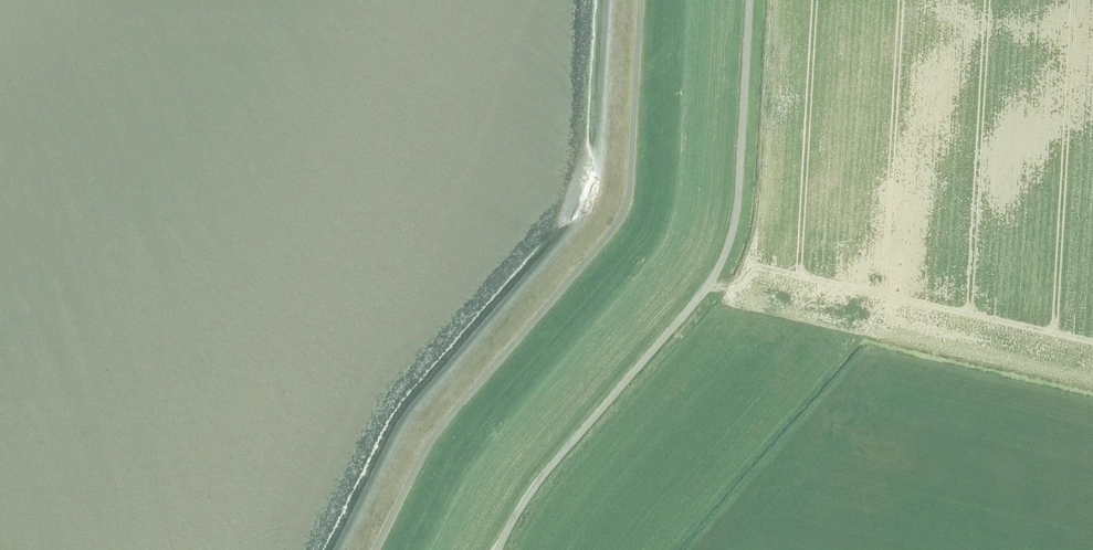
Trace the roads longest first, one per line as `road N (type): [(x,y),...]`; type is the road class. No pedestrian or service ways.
road 1 (tertiary): [(499,549),(524,503),(686,315),(726,255),(740,185),(750,0)]

